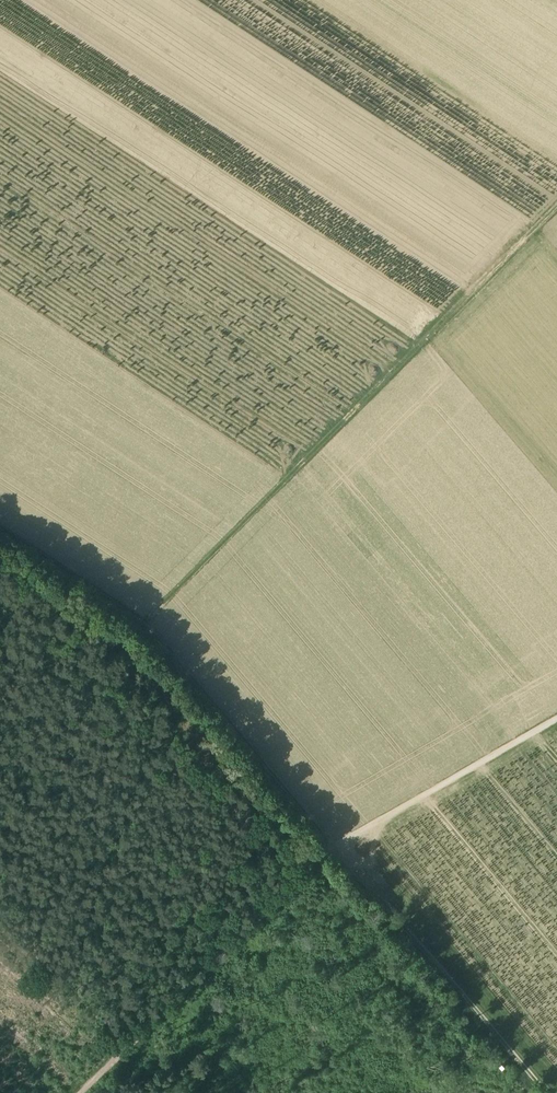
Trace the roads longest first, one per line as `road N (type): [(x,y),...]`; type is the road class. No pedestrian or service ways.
road 1 (track): [(140,627),(539,1092)]
road 2 (track): [(556,717),(329,847),(80,1092)]
road 3 (track): [(556,210),(140,627)]
road 4 (track): [(0,534),(140,627)]

